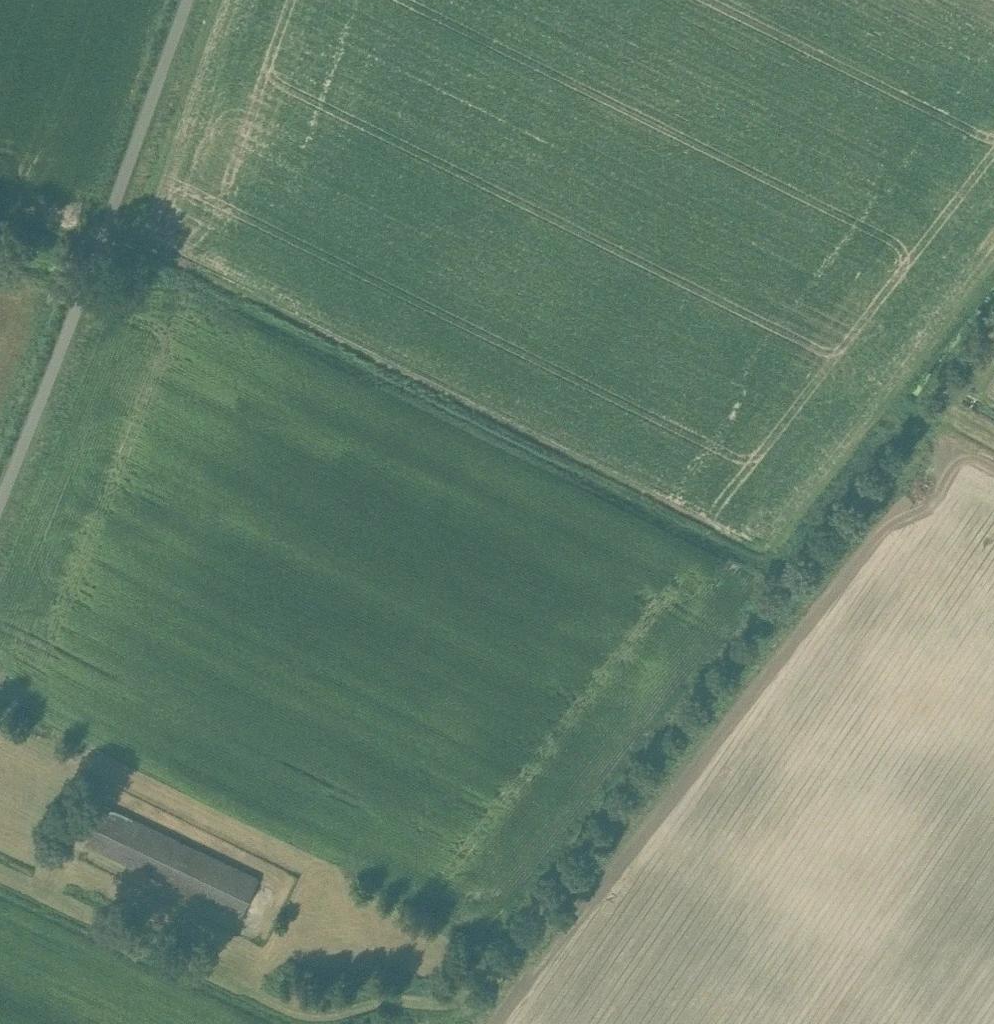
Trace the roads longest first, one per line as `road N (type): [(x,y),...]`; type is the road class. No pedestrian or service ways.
road 1 (track): [(993,333),(485,985),(401,1015),(304,1010),(0,875)]
road 2 (unclassified): [(0,501),(194,0)]

